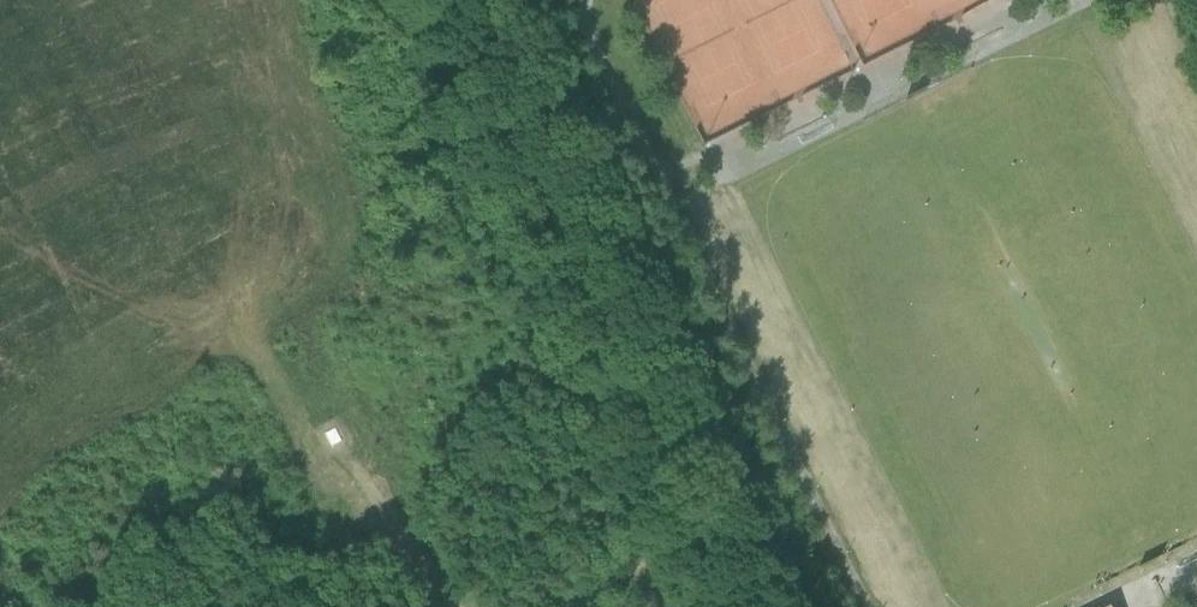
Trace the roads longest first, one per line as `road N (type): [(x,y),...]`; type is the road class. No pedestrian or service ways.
road 1 (track): [(574,606),(661,544),(672,513),(428,0)]

